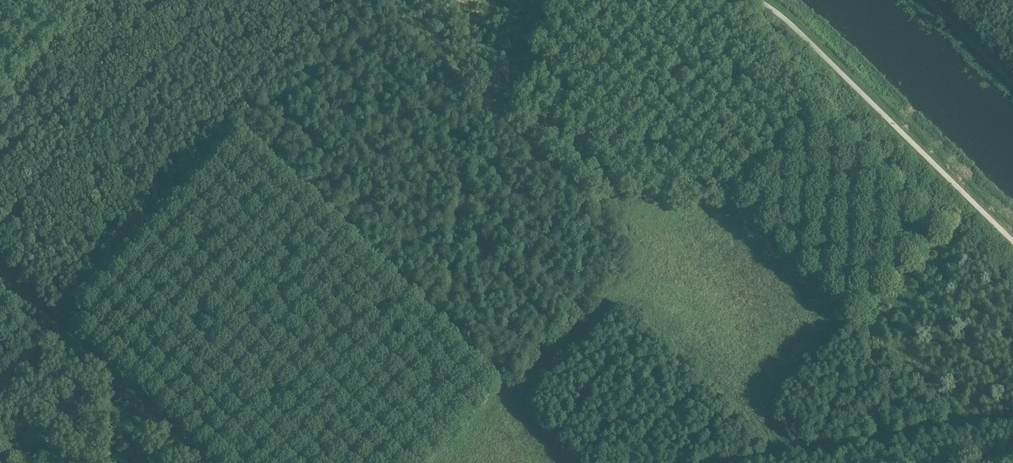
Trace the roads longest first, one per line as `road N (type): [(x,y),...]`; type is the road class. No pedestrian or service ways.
road 1 (track): [(448,462),(631,284),(653,277),(696,294)]
road 2 (track): [(200,462),(0,268)]
road 3 (track): [(1012,427),(774,462)]

